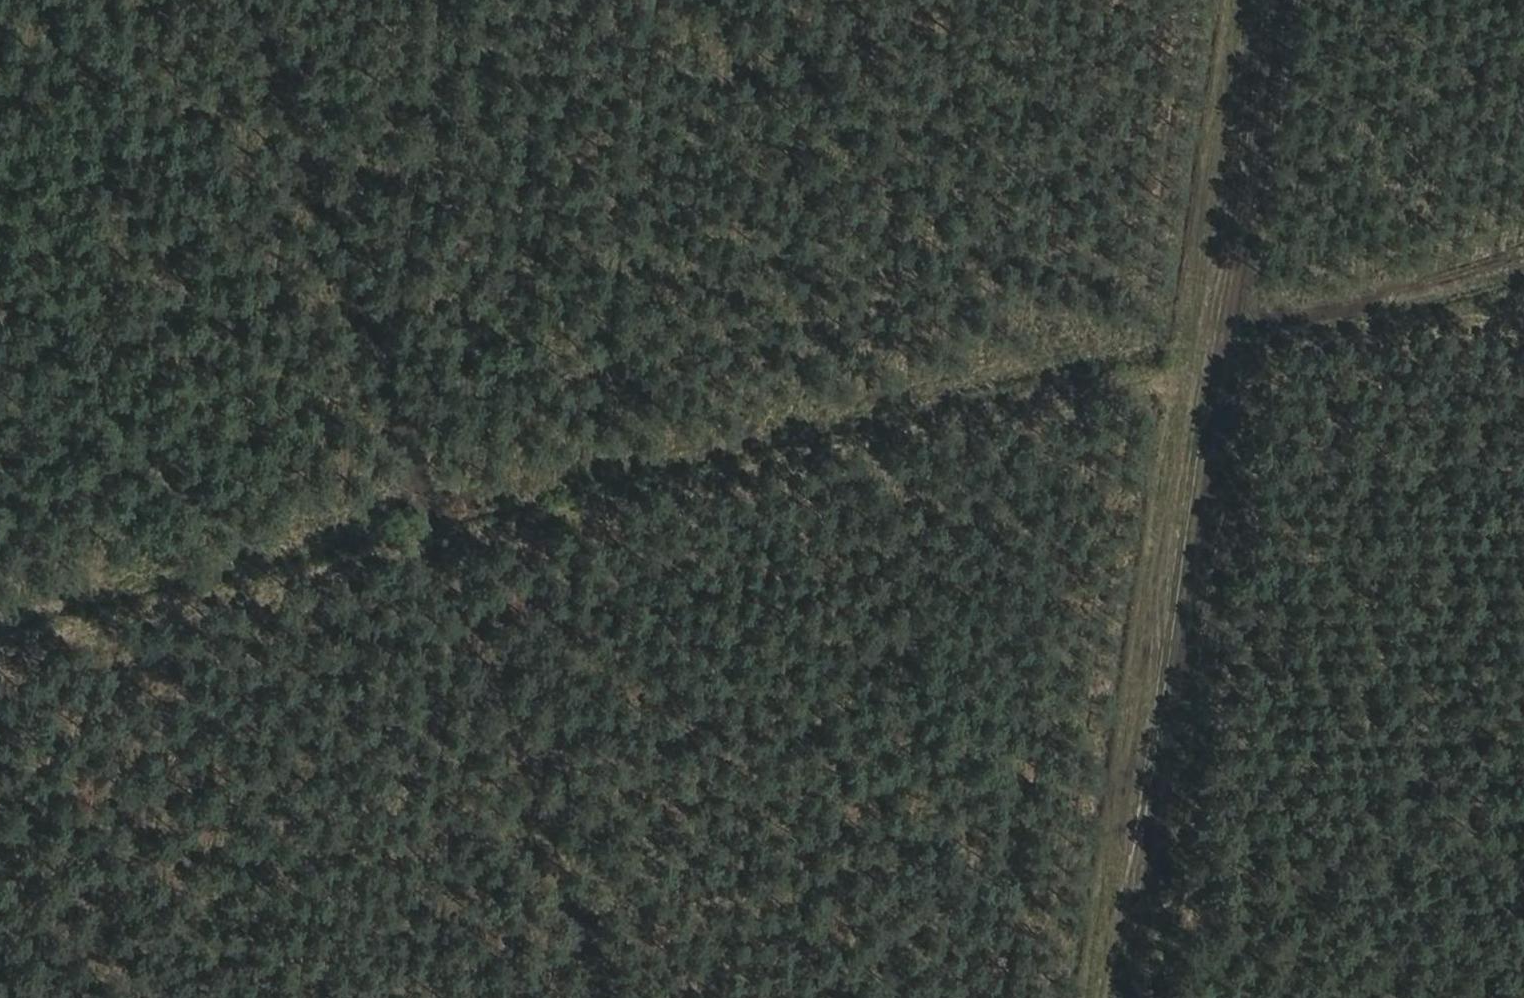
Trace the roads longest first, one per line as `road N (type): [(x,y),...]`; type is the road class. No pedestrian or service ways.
road 1 (track): [(1100,997),(1258,0)]

